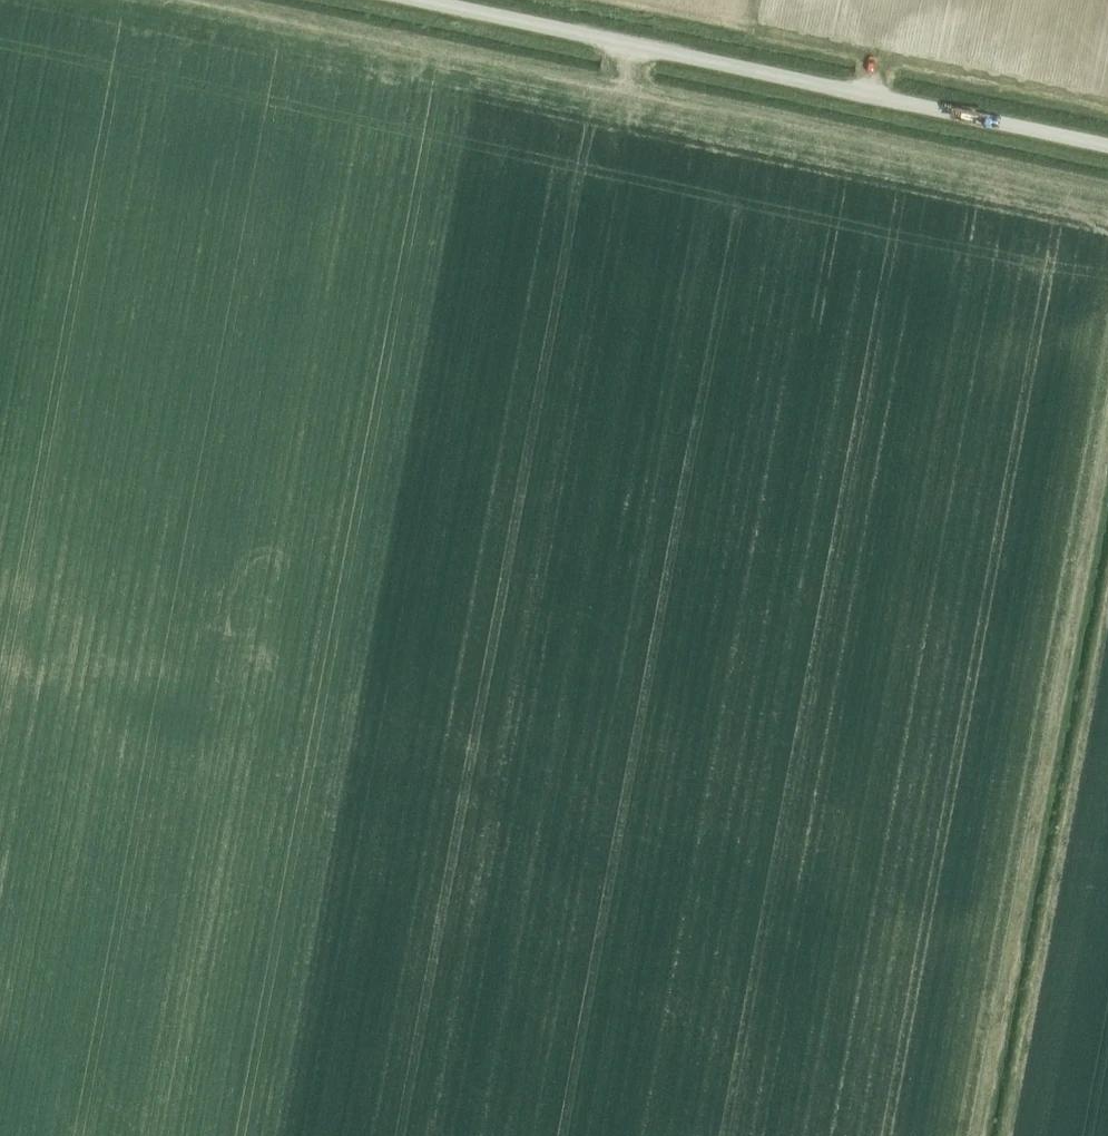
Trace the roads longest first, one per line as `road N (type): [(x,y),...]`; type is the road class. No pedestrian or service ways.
road 1 (unclassified): [(1107,146),(414,0)]

